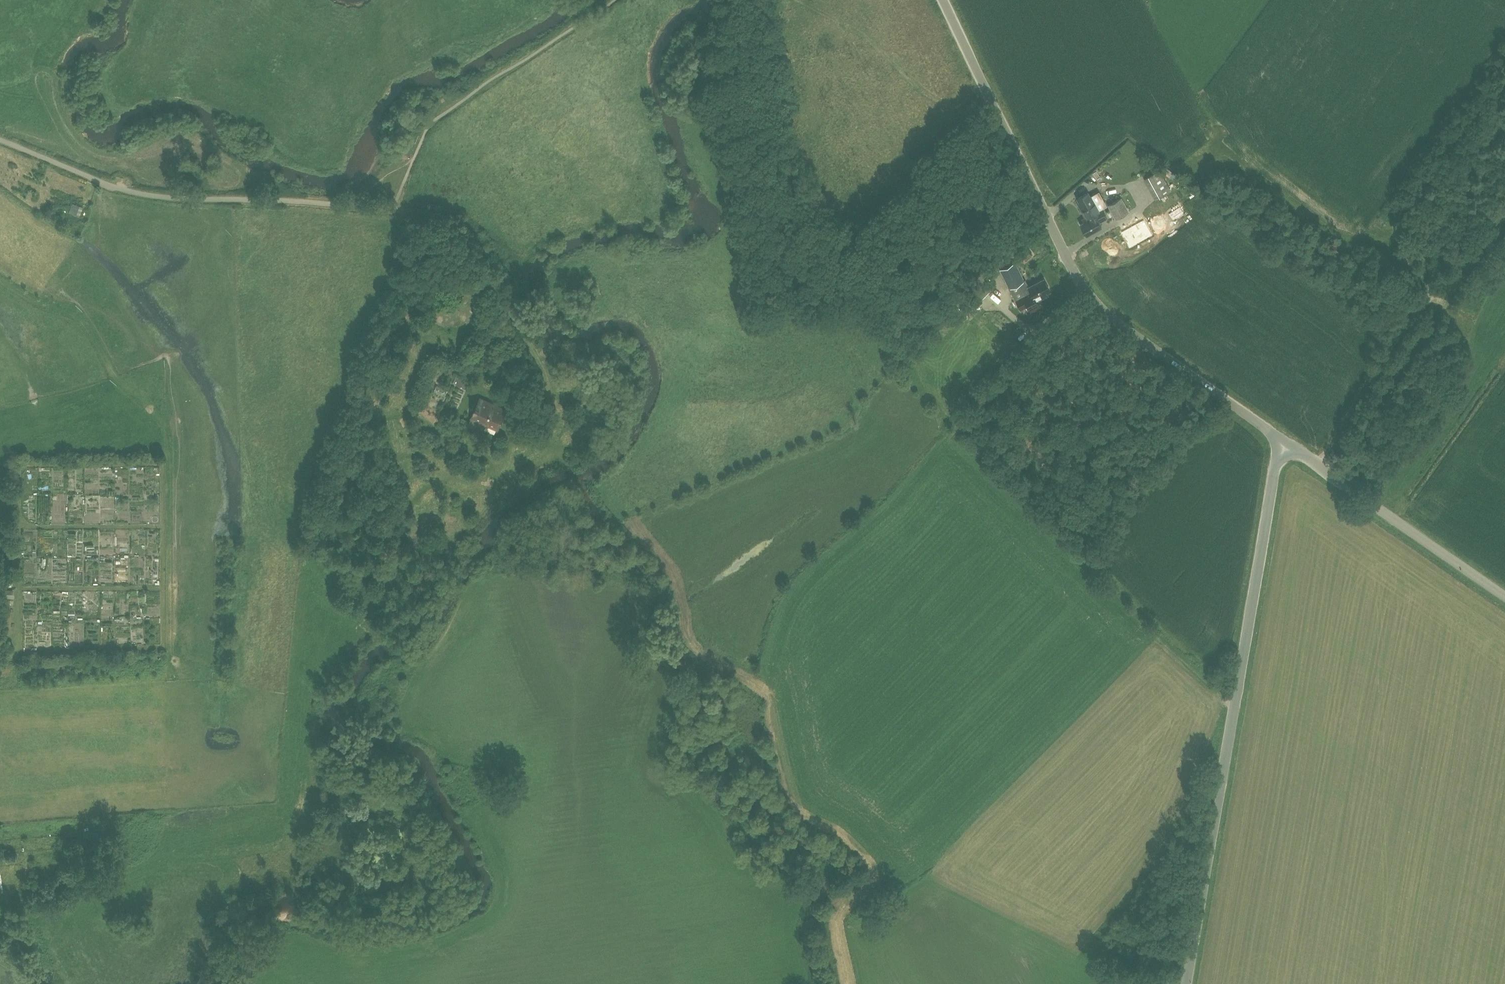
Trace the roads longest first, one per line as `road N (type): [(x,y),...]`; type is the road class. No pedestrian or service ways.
road 1 (unclassified): [(541,375),(468,237),(447,220),(292,200),(143,194),(0,139)]
road 2 (unclassified): [(1287,442),(1085,295),(945,0)]
road 3 (unclassified): [(1188,983),(1287,442)]
road 4 (unclassified): [(1504,596),(1287,442)]

